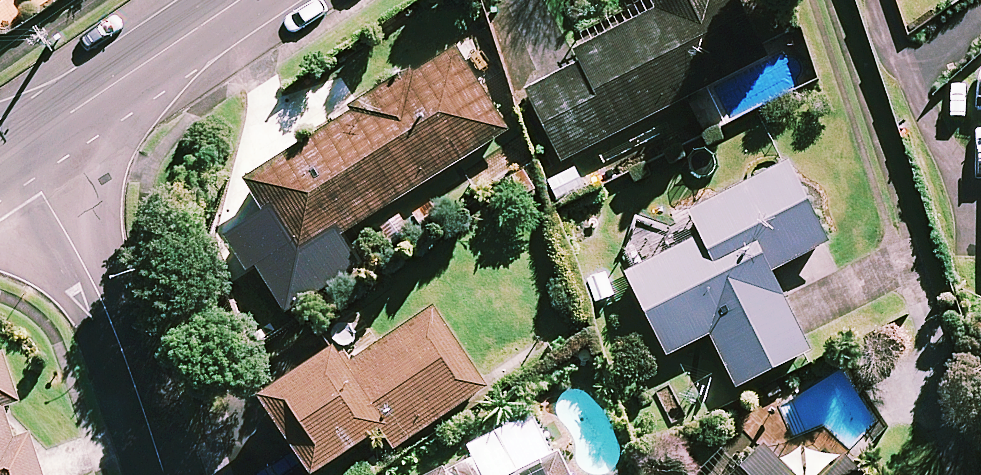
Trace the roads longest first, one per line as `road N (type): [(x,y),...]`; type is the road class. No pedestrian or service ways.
road 1 (residential): [(14,151),(83,265),(162,474)]
road 2 (tertiary): [(240,0),(14,151)]

